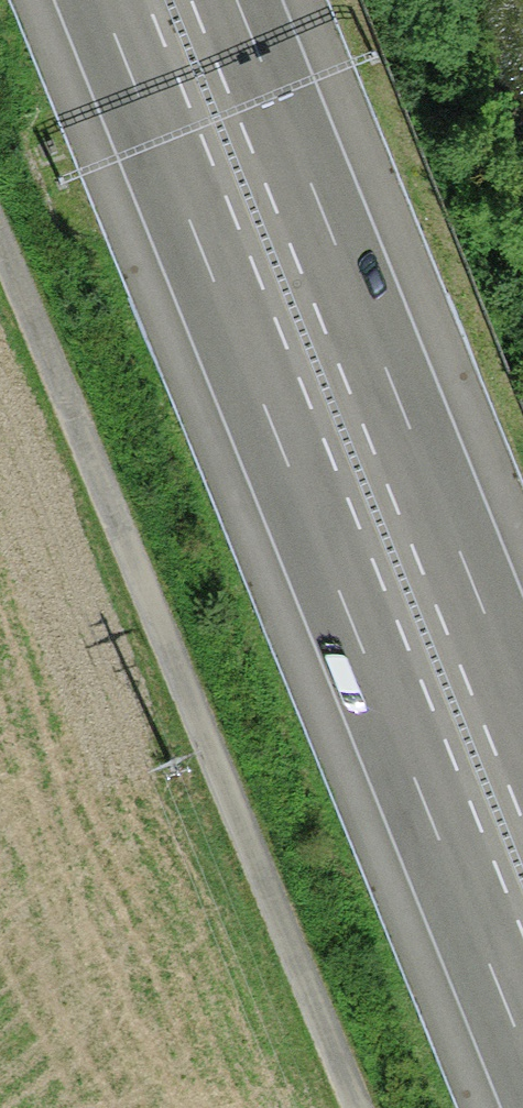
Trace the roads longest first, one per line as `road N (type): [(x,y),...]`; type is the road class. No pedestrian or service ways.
road 1 (motorway): [(98,0),(522,1048)]
road 2 (track): [(348,1107),(0,260)]
road 3 (motorway): [(522,711),(235,0)]

